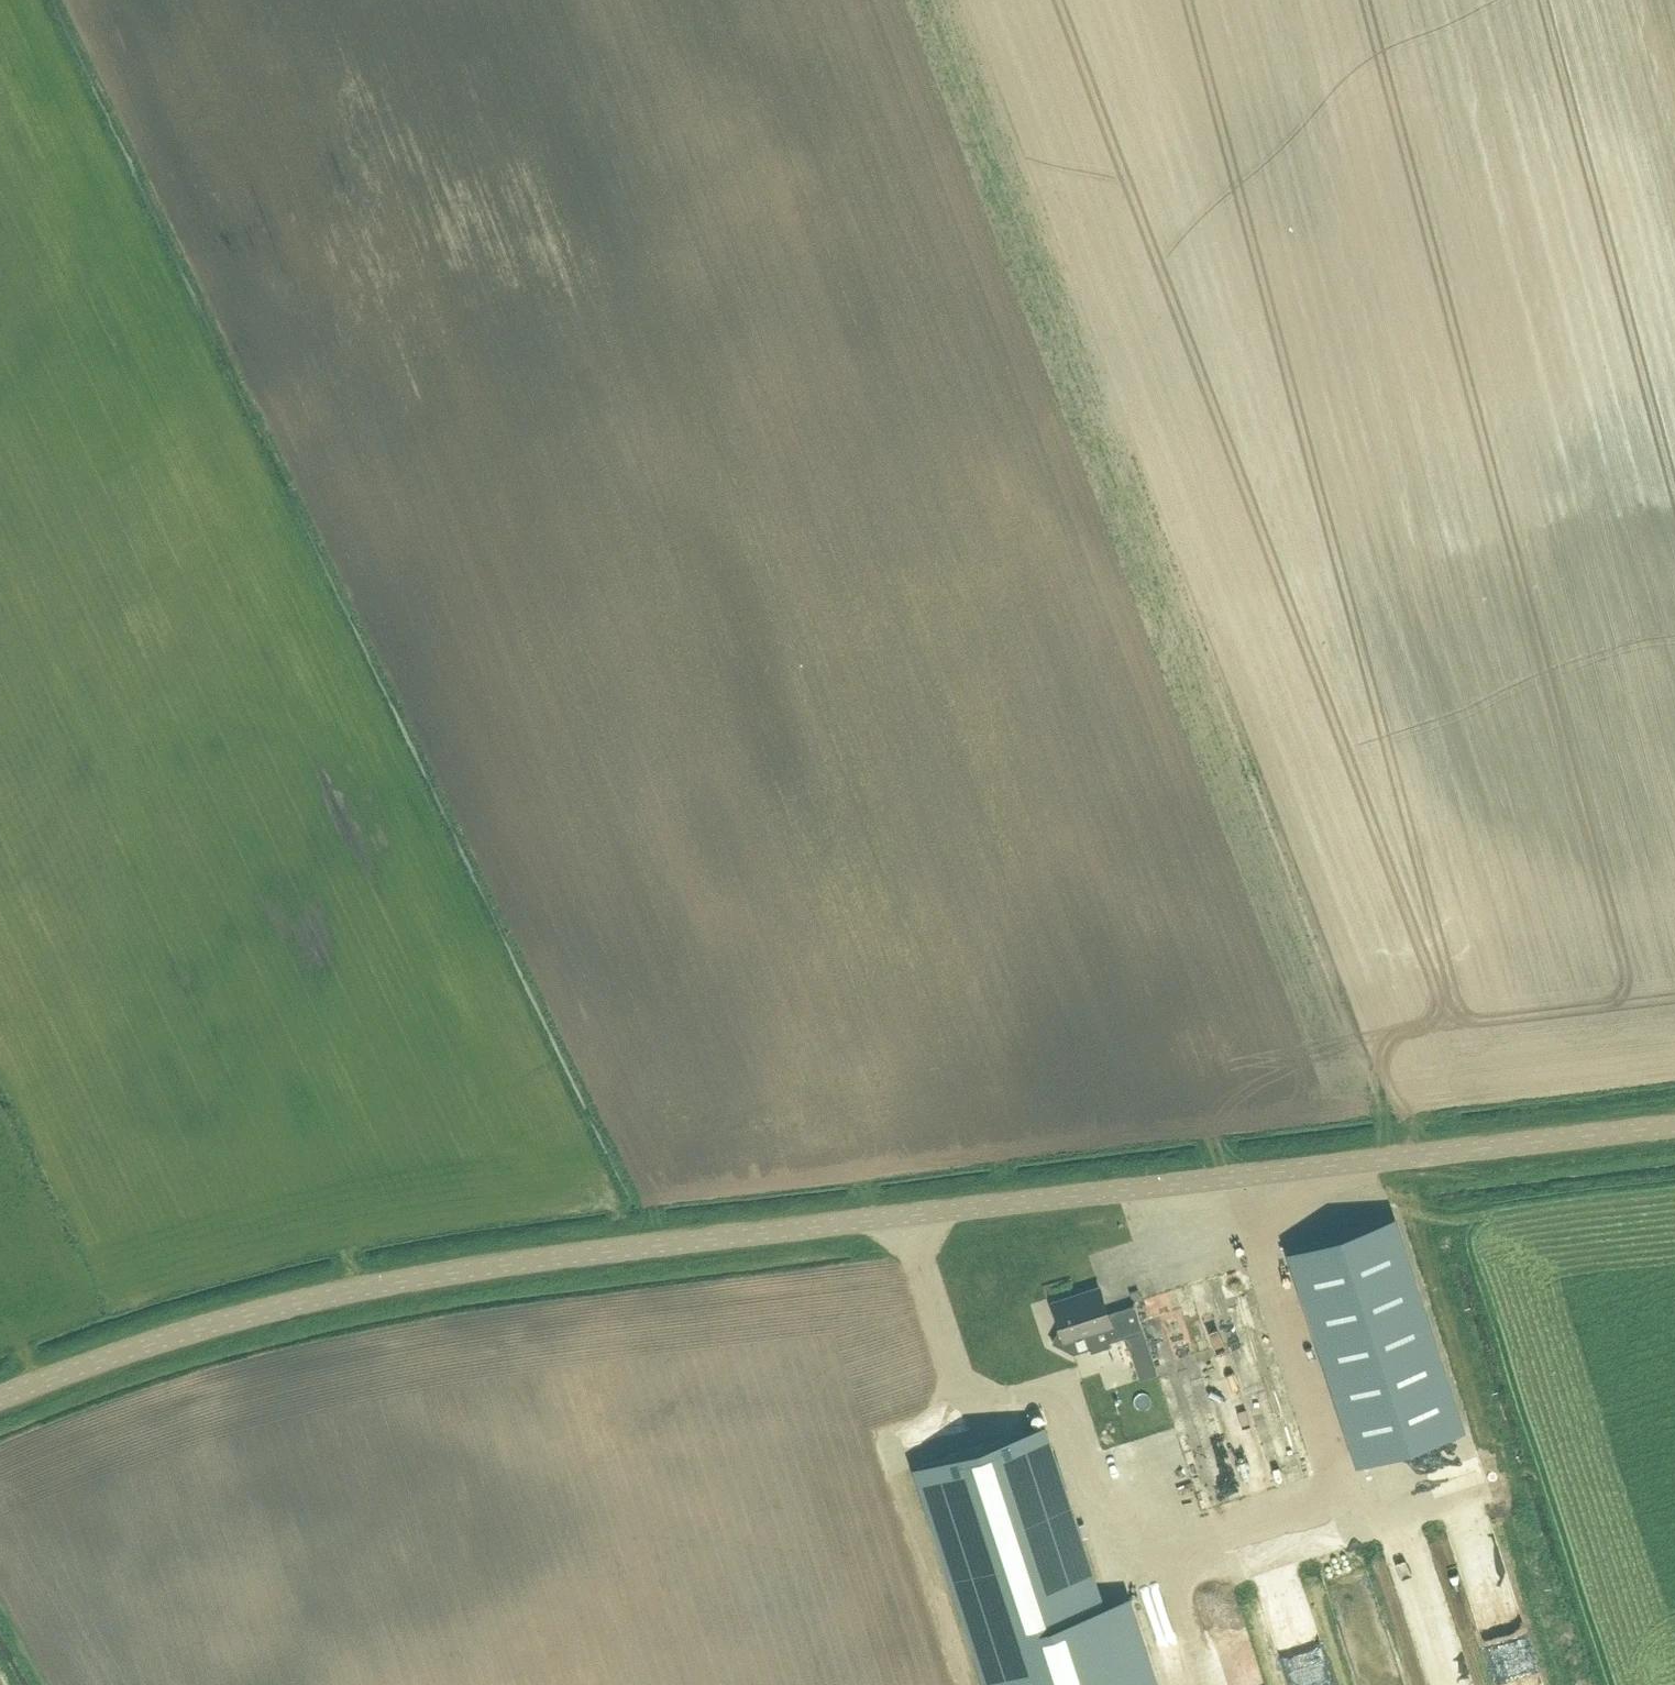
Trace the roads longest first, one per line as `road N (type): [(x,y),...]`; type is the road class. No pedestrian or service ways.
road 1 (tertiary): [(0,1405),(53,1382),(317,1305),(1674,1133)]

